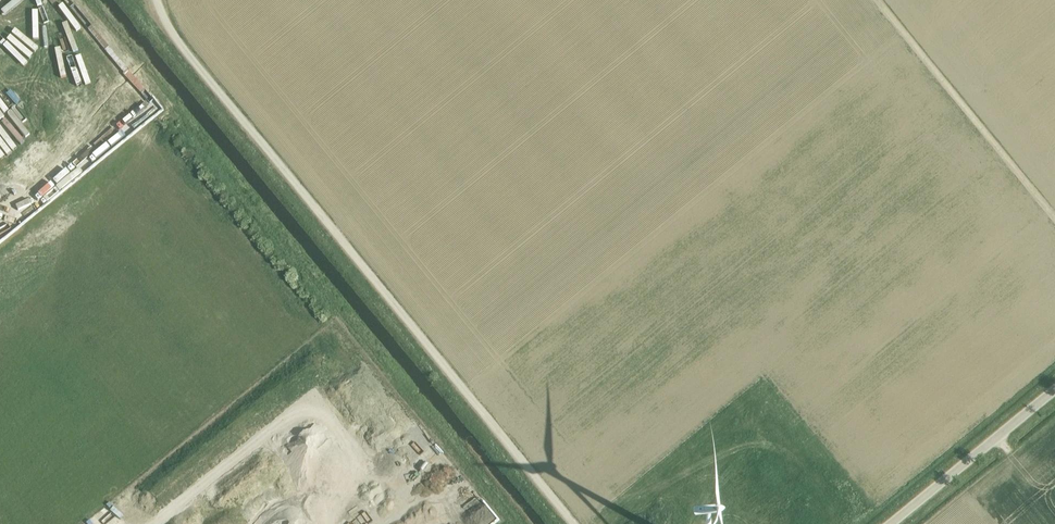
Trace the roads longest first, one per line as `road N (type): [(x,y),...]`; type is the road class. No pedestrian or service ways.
road 1 (track): [(571,523),(166,23),(156,0)]
road 2 (unclassified): [(895,523),(1054,390)]

